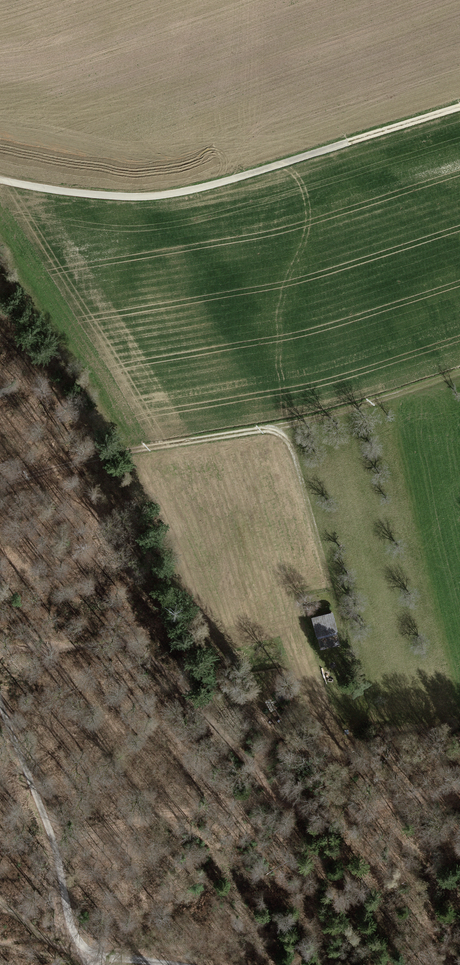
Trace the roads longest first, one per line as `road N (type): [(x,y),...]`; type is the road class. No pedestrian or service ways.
road 1 (track): [(0,483),(141,447),(285,425),(459,372)]
road 2 (track): [(459,108),(159,196),(0,180)]
road 3 (track): [(0,697),(86,956)]
road 4 (track): [(270,427),(290,445),(330,584)]

